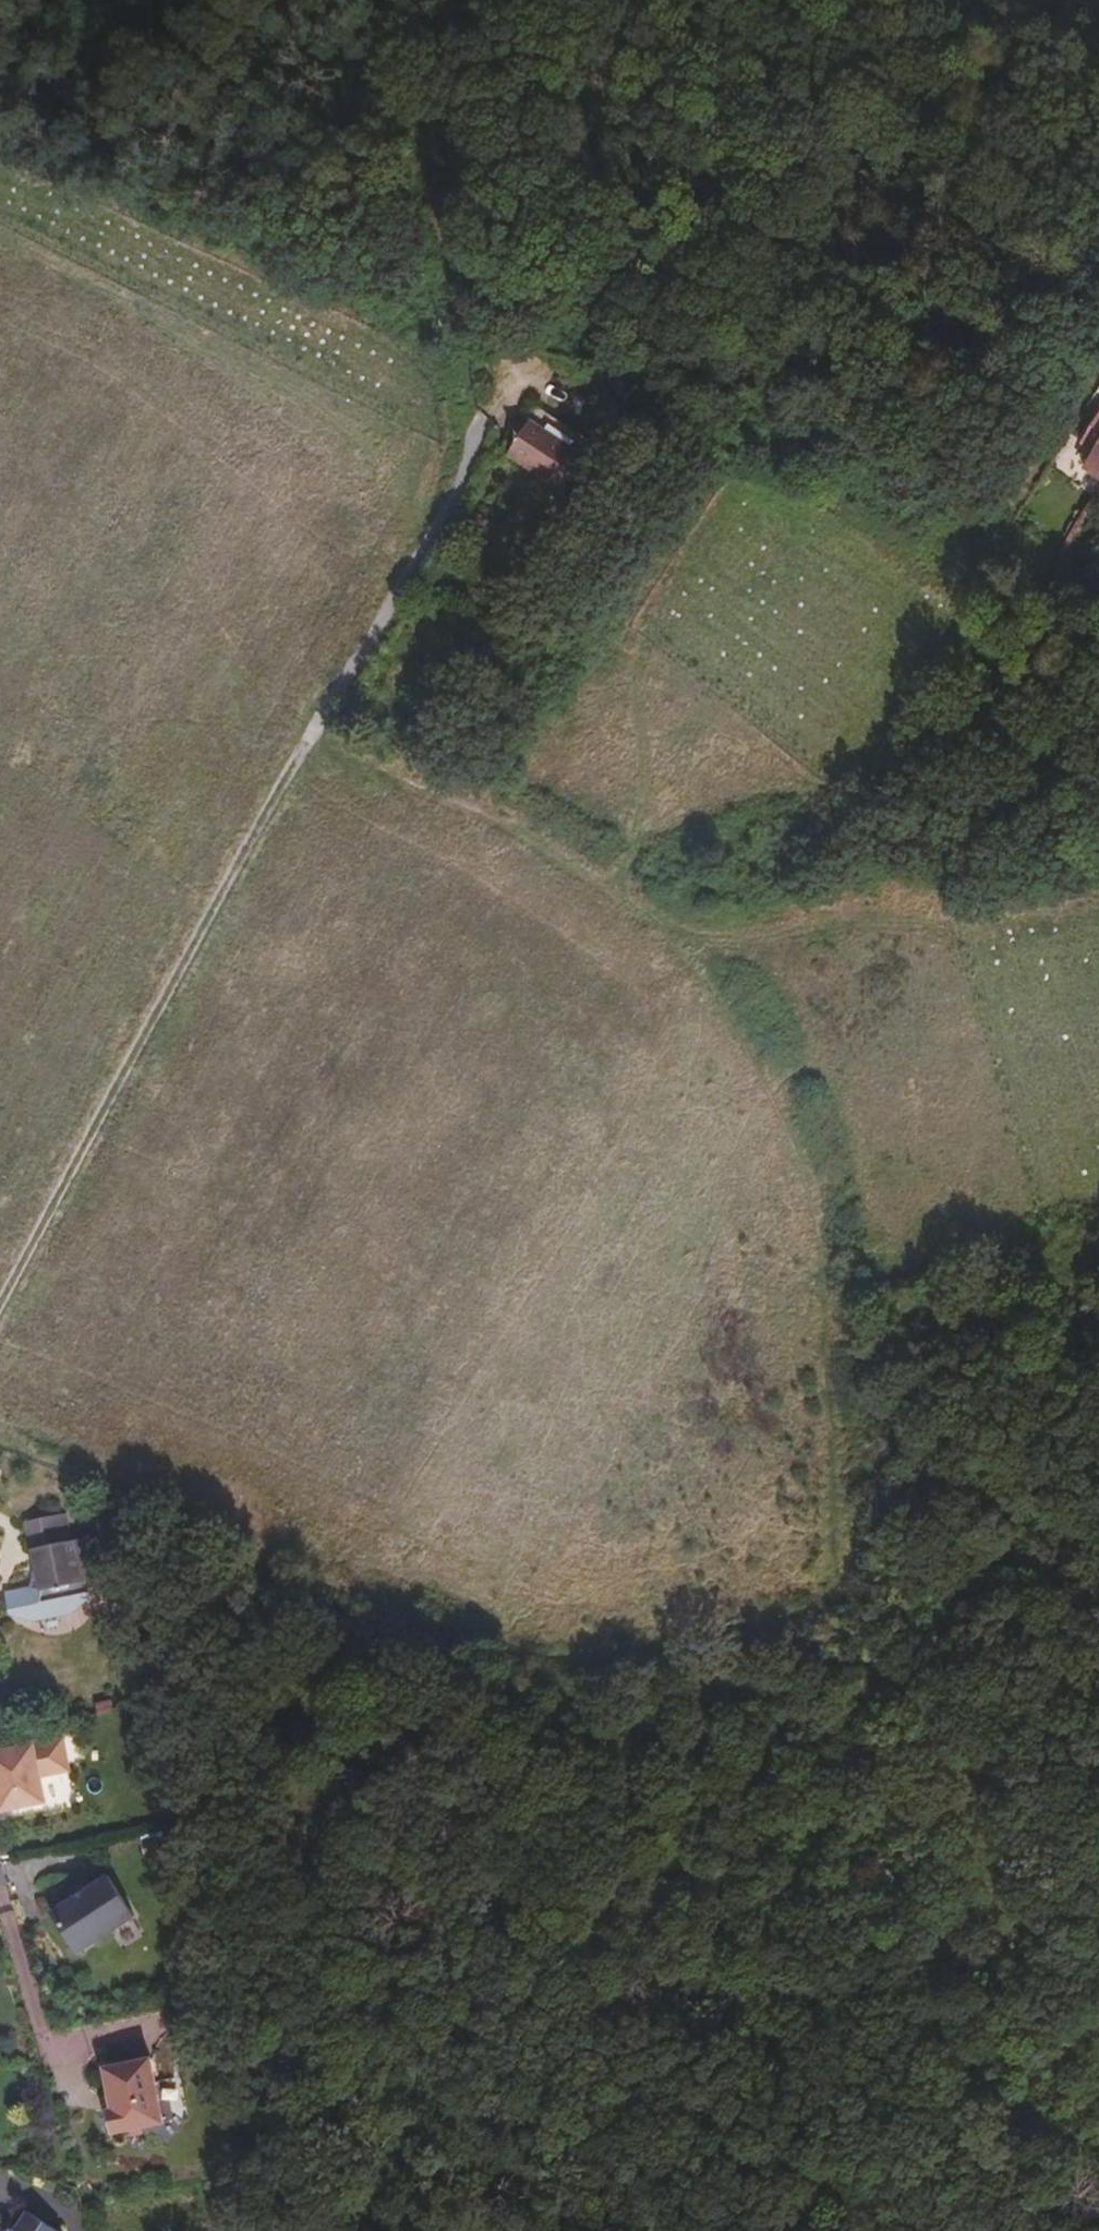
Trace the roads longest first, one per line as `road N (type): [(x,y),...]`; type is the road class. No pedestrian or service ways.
road 1 (track): [(0,1300),(321,732),(457,462)]
road 2 (track): [(457,462),(426,205),(371,47),(397,0)]

